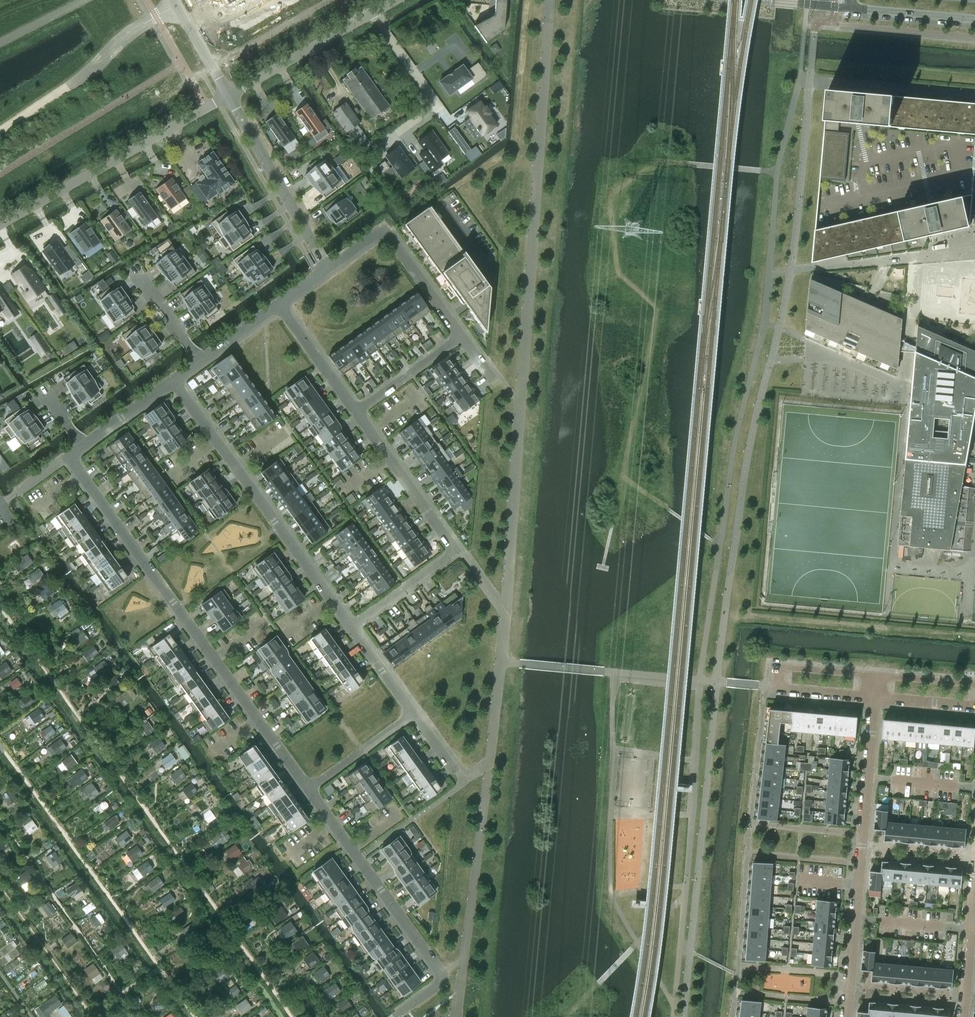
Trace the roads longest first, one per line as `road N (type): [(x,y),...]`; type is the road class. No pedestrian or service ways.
road 1 (residential): [(68,456),(309,789)]
road 2 (residential): [(172,382),(354,631)]
road 3 (residential): [(309,789),(441,974),(391,1016)]
road 4 (residential): [(0,223),(228,95)]
road 5 (residential): [(877,675),(782,667),(780,687),(875,695)]
road 6 (residential): [(461,337),(383,230),(327,269)]
road 7 (unclassified): [(327,269),(228,95)]
road 8 (residential): [(355,413),(458,552)]
road 9 (residential): [(228,95),(374,12)]
road 10 (residential): [(374,12),(434,106),(400,131)]
road 11 (residential): [(868,778),(856,918)]
road 12 (residential): [(67,87),(136,27),(178,5)]
road 13 (residential): [(277,306),(355,413)]
road 14 (residential): [(354,631),(458,552)]
road 15 (residential): [(355,413),(461,337)]
road 16 (residential): [(309,789),(415,715)]
road 17 (tertiary): [(848,8),(974,19)]

